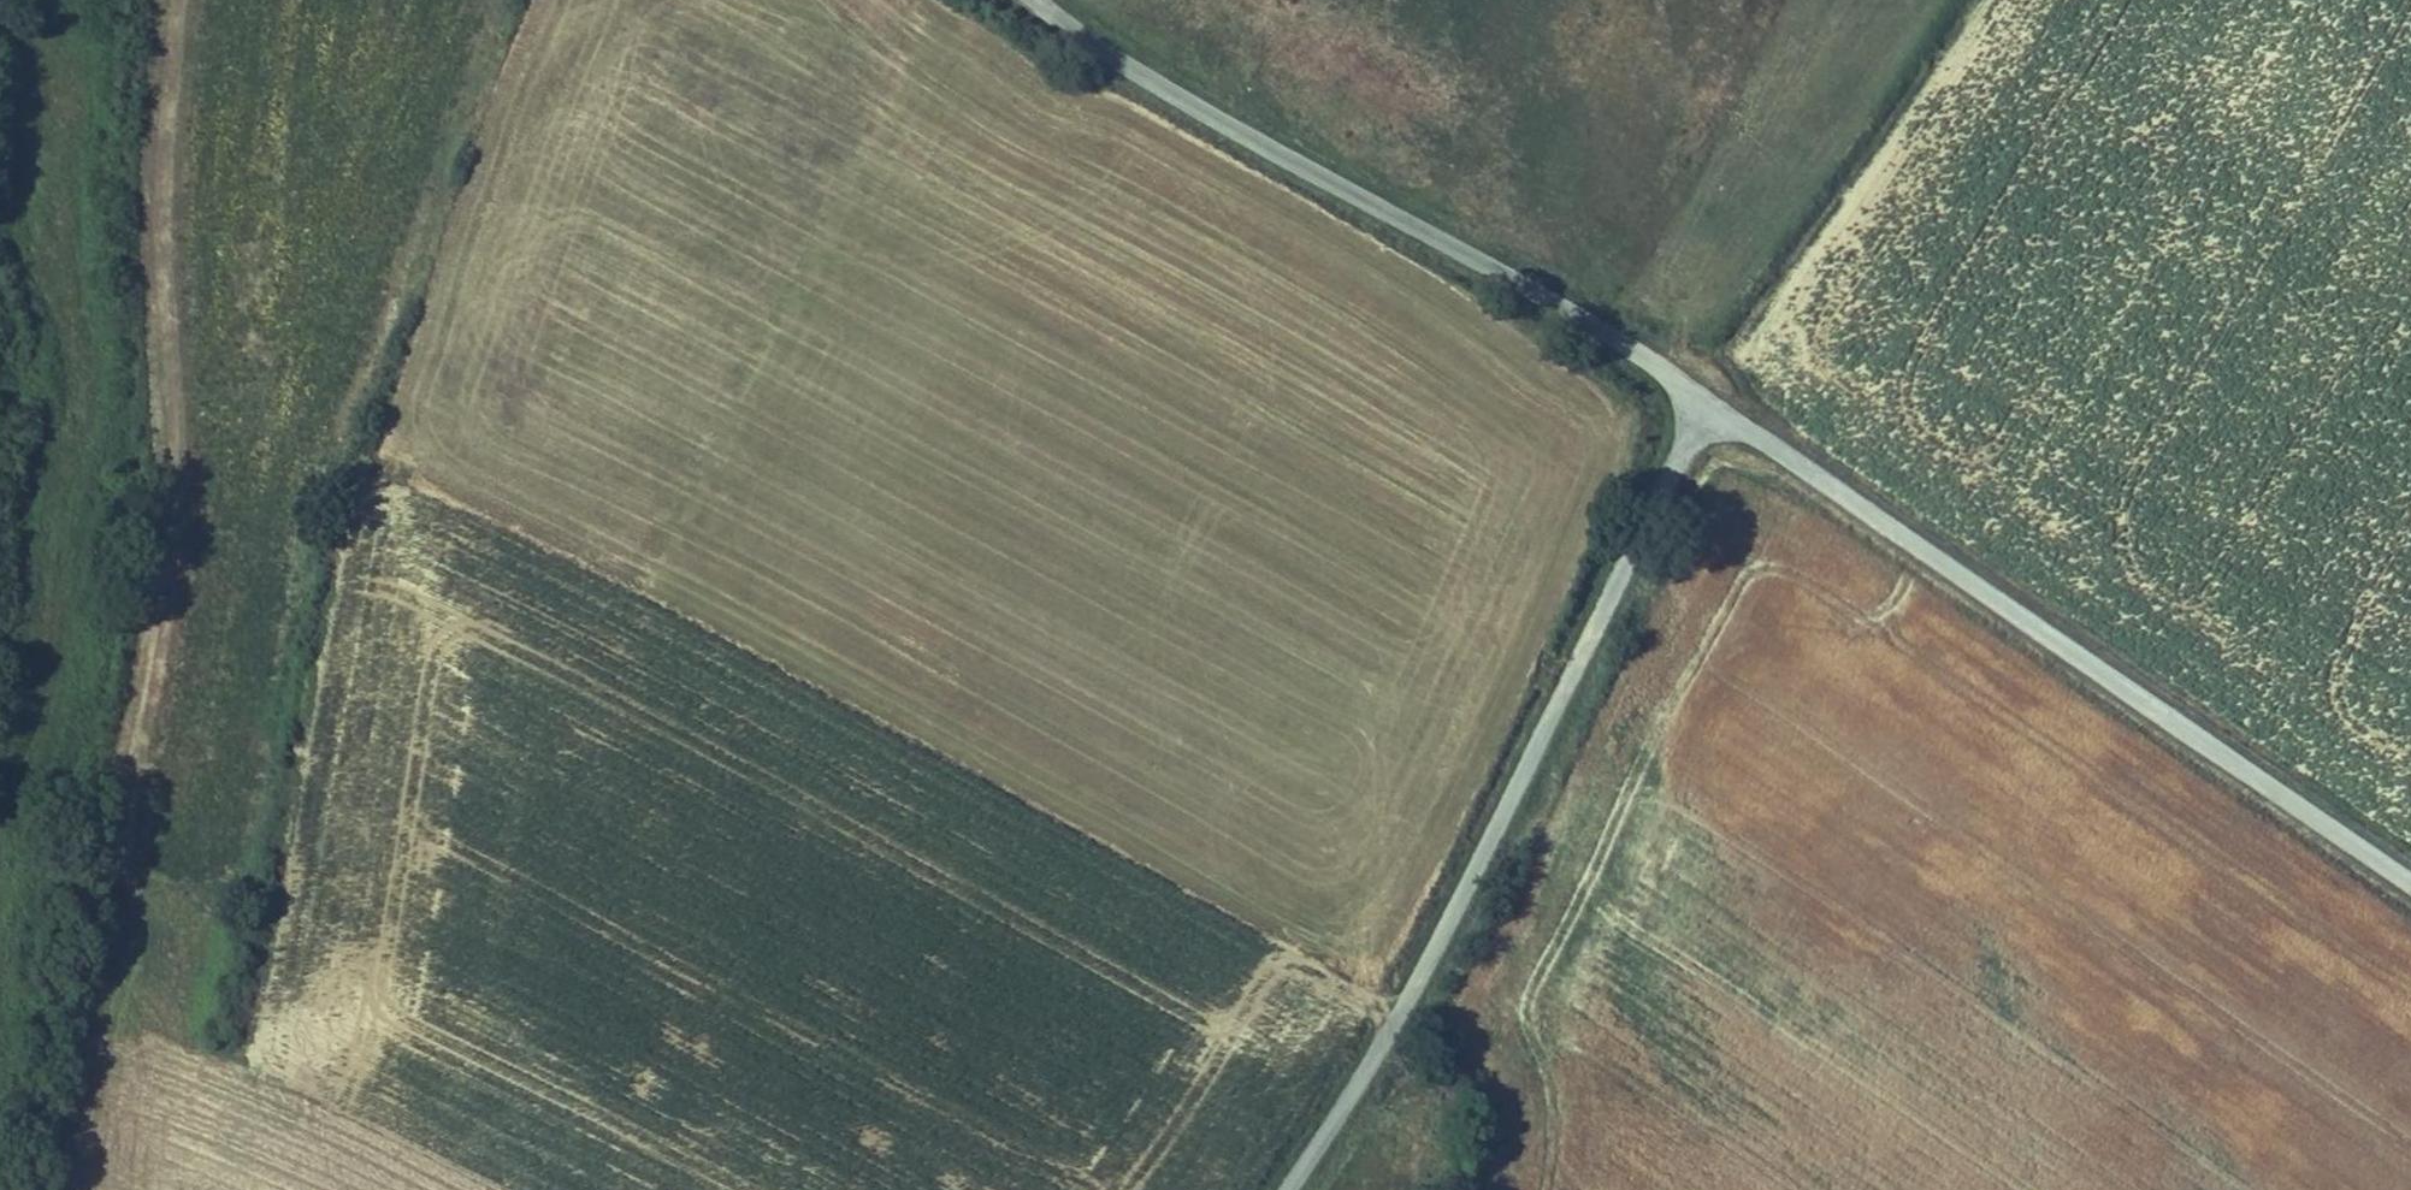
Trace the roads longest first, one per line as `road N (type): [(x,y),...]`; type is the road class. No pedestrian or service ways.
road 1 (unclassified): [(1289,1189),(1431,956),(1708,403)]
road 2 (unclassified): [(1708,403),(2410,885)]
road 3 (unclassified): [(1036,0),(1123,65),(1565,309),(1708,403)]

